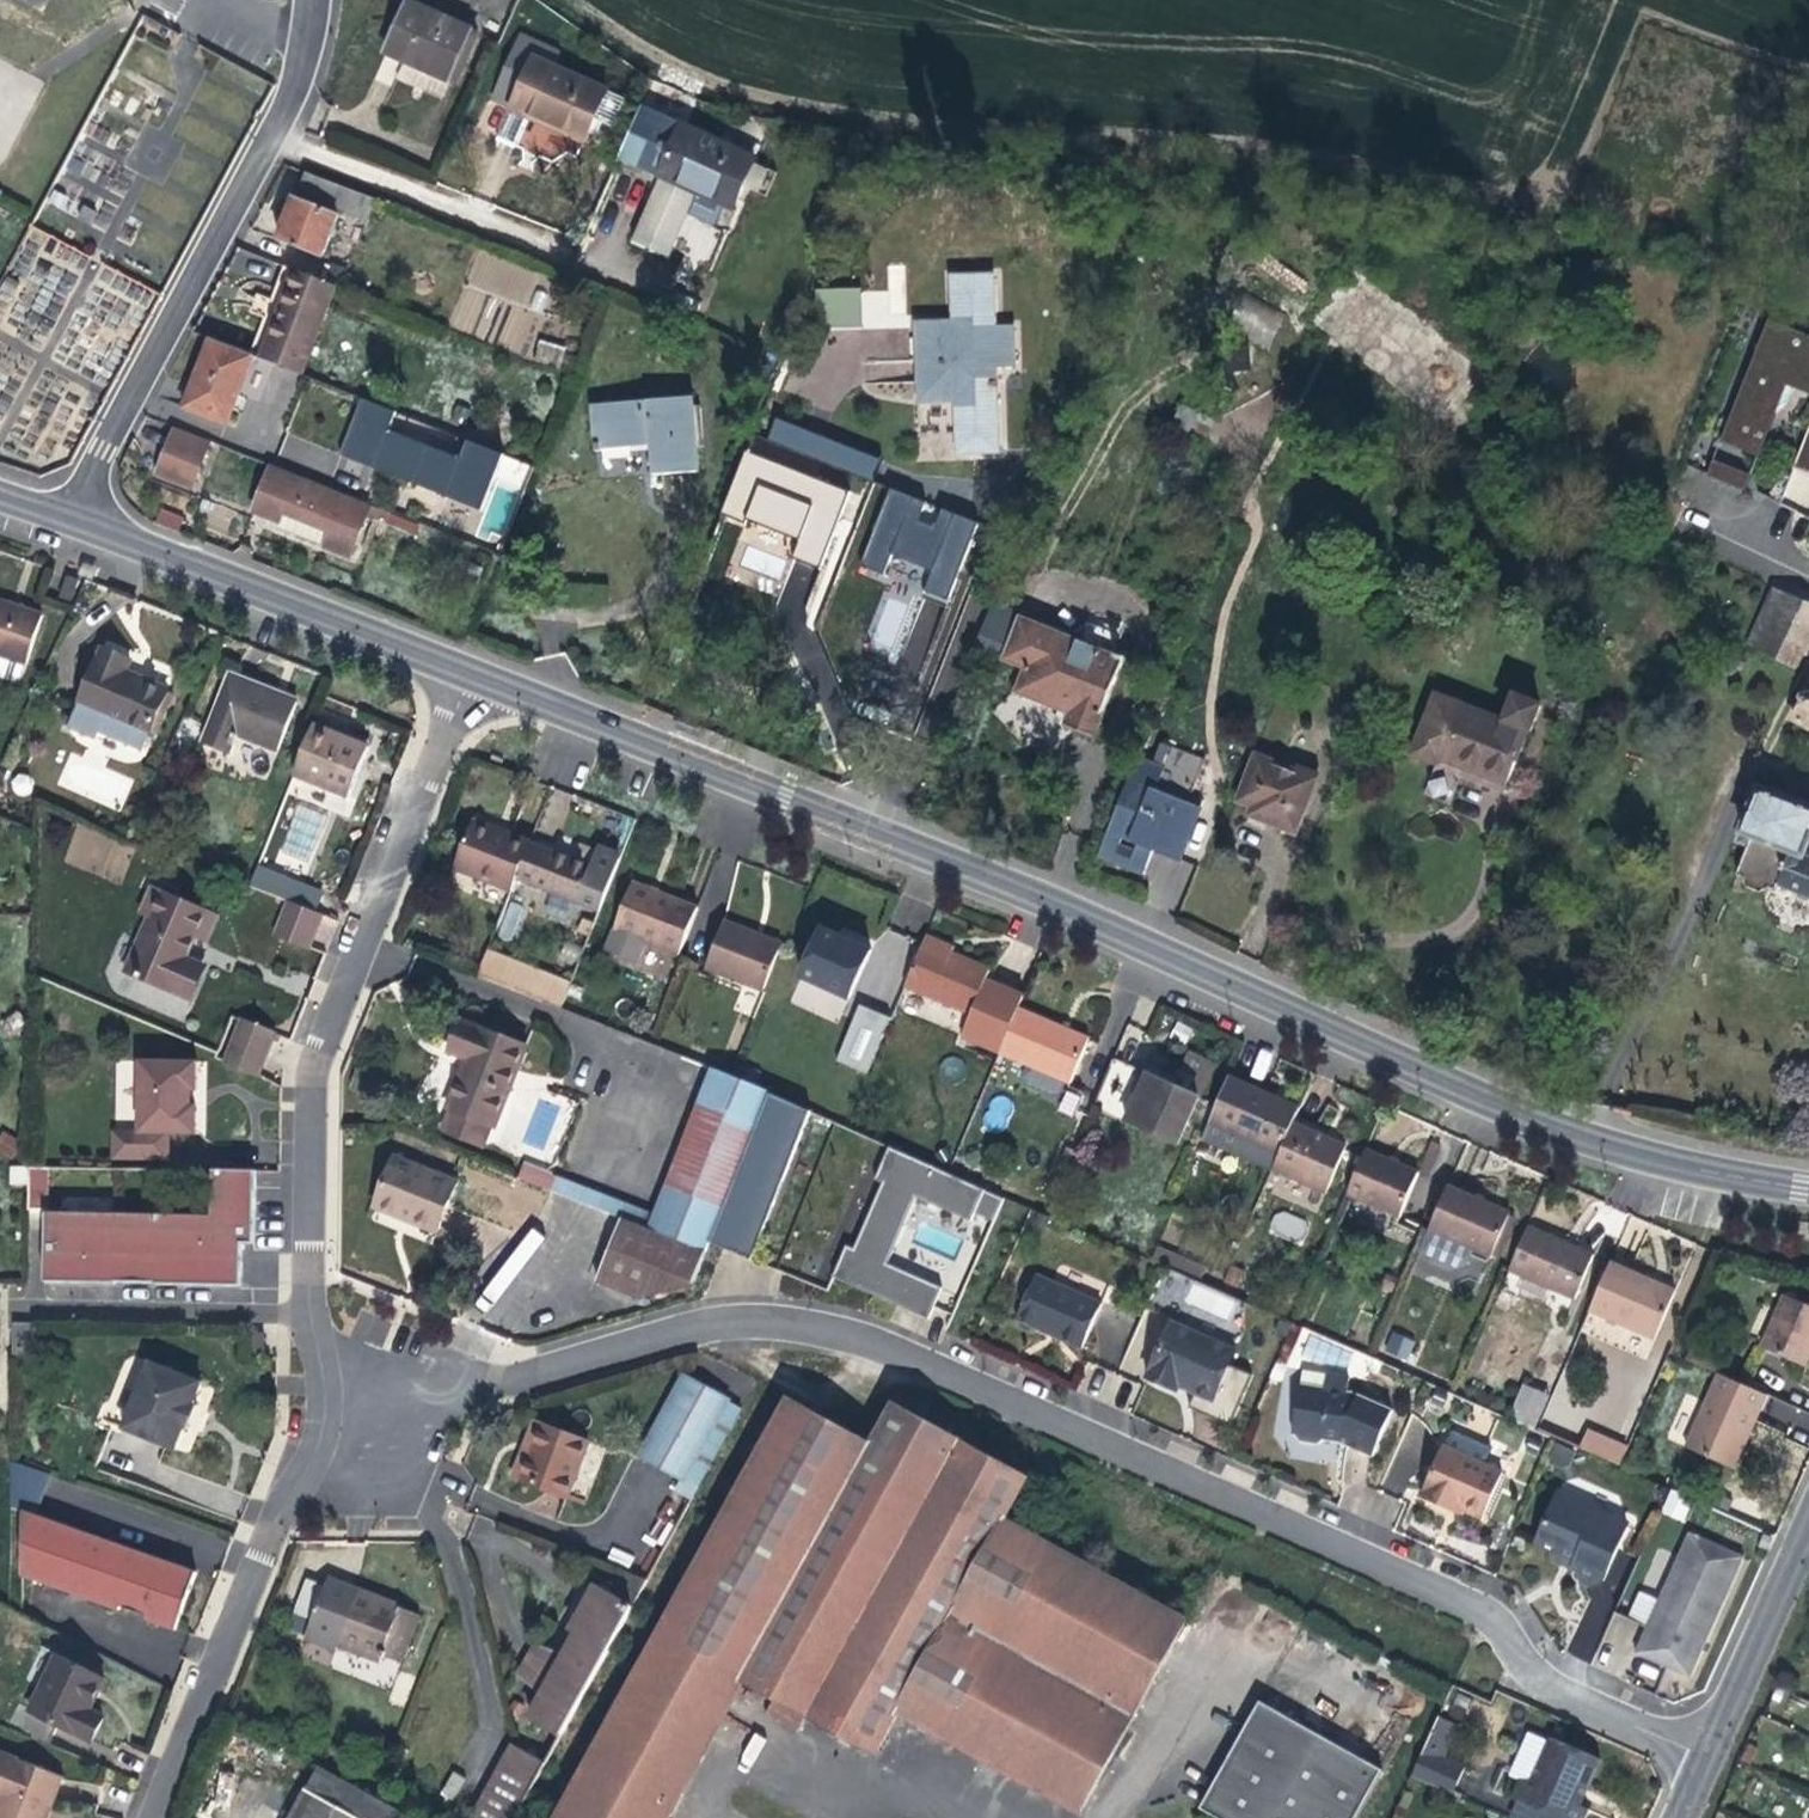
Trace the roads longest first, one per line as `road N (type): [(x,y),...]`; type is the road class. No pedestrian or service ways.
road 1 (residential): [(309,1436),(698,1328),(799,1318),(933,1361),(1484,1610),(1538,1674),(1704,1746)]
road 2 (tertiary): [(1808,1190),(1663,1165),(1571,1136),(1056,906),(469,674)]
road 3 (residential): [(309,1436),(312,1069),(469,674)]
road 4 (residential): [(313,0),(307,49),(279,122),(69,519)]
road 5 (tertiary): [(469,674),(69,519)]
road 6 (residential): [(155,1817),(309,1436)]
road 7 (residential): [(1704,1746),(1808,1514)]

